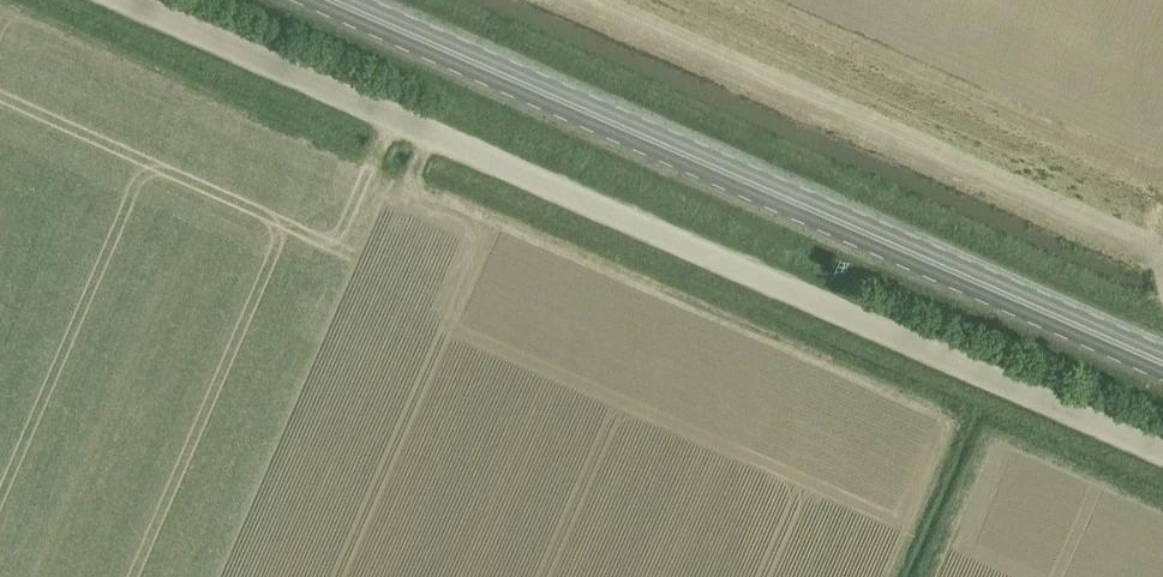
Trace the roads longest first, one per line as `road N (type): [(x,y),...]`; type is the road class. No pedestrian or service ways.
road 1 (unclassified): [(1162,454),(125,0)]
road 2 (primary): [(1162,364),(329,0)]

